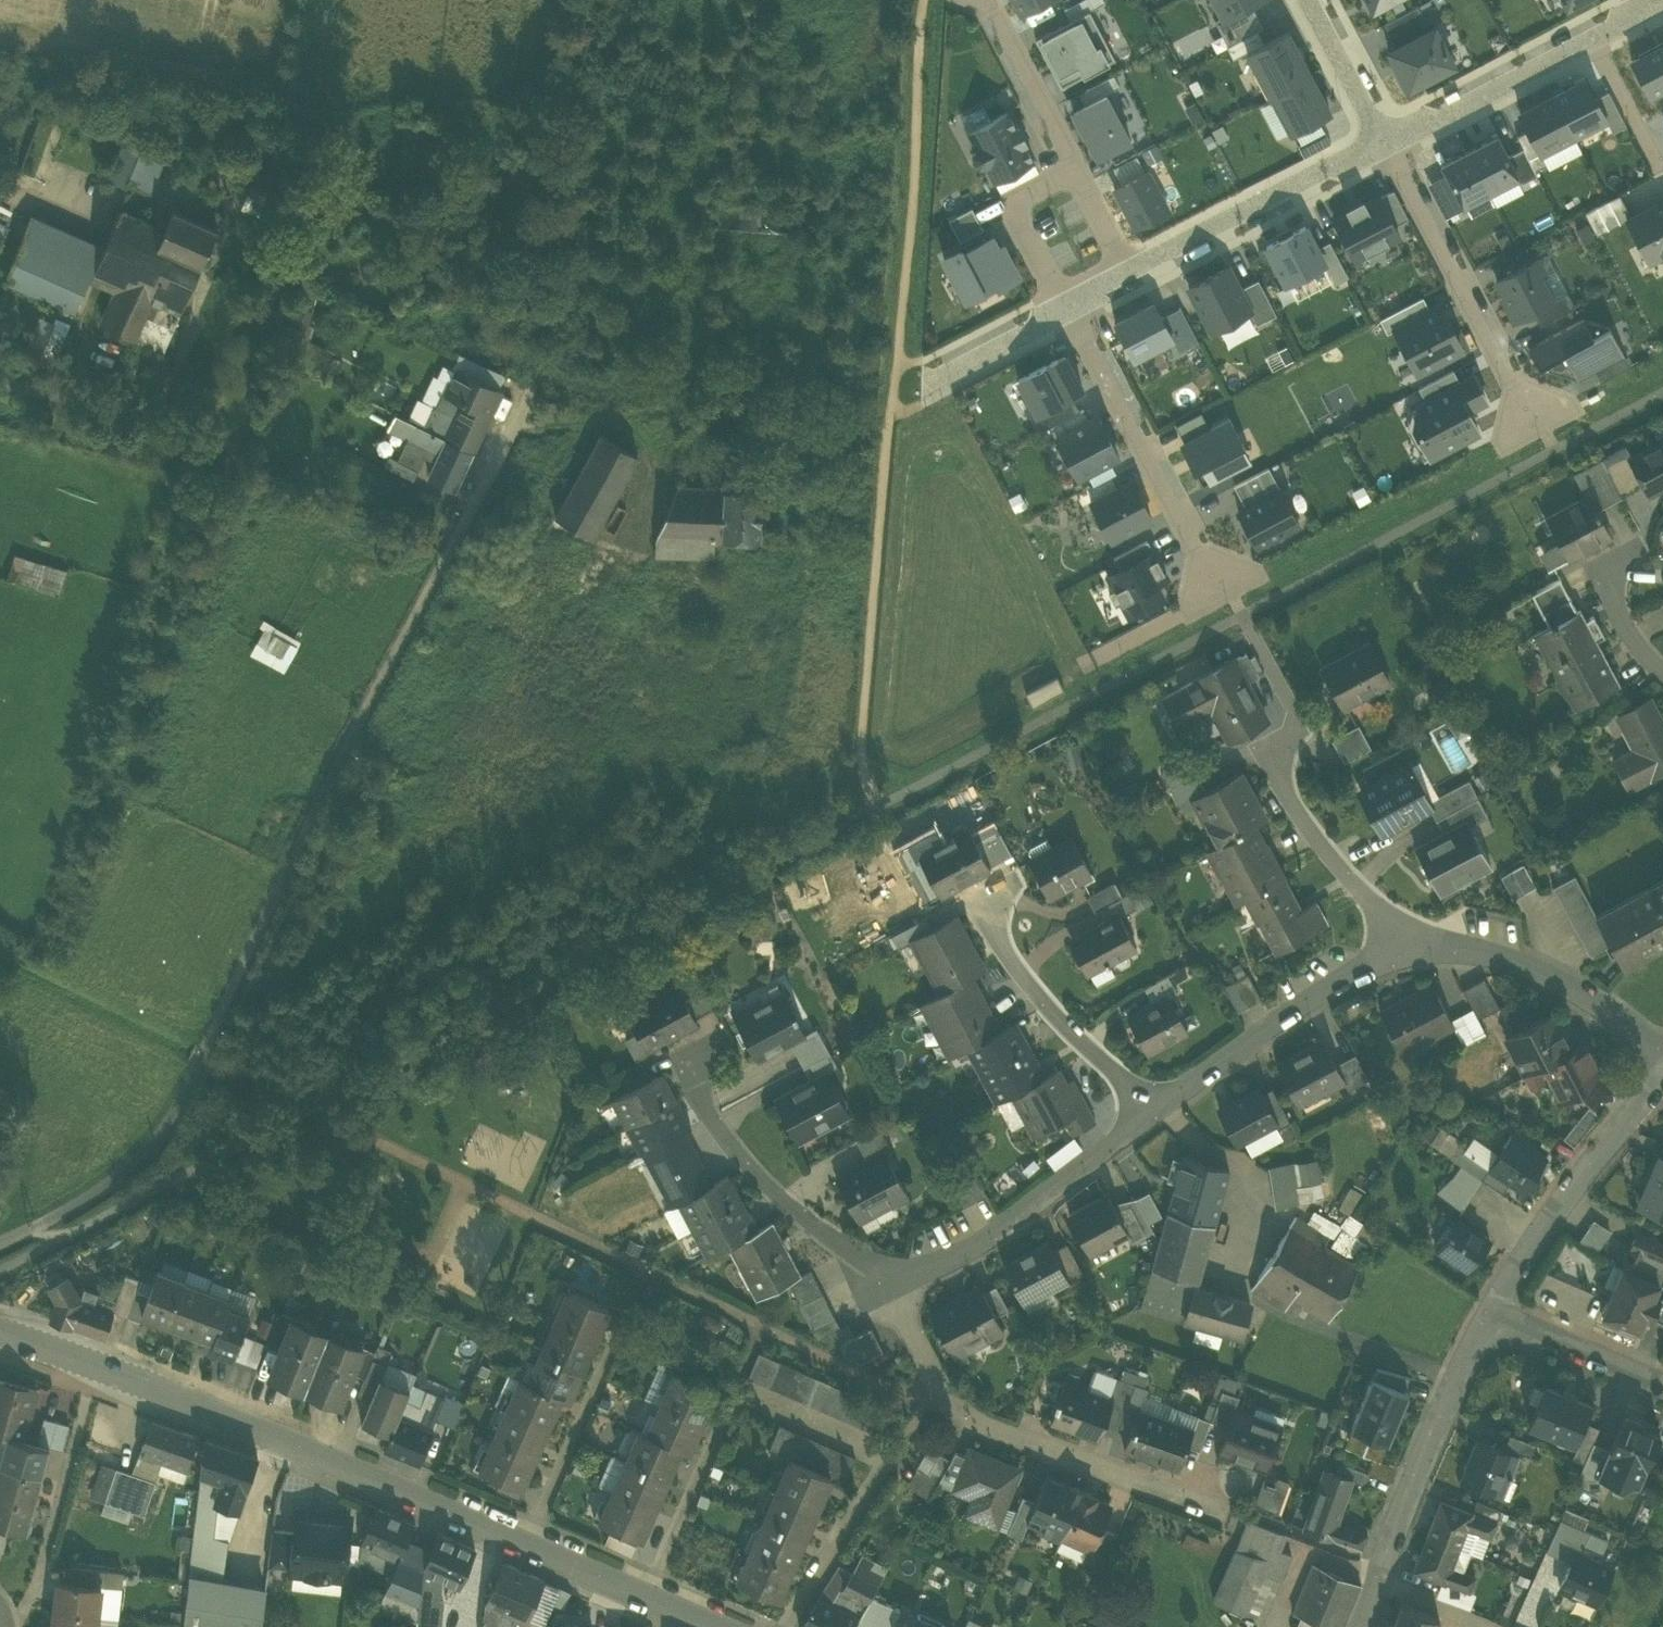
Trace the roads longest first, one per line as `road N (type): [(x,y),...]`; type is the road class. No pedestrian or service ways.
road 1 (residential): [(0,1241),(46,1220),(156,1145),(301,835),(482,484)]
road 2 (secondary): [(0,1328),(725,1626)]
road 3 (residential): [(907,1292),(941,1401),(1201,1499)]
road 4 (residential): [(907,1292),(746,1162),(688,1063)]
road 5 (residential): [(1068,304),(1219,586)]
road 6 (residential): [(1162,1107),(907,1292)]
road 7 (residential): [(1534,412),(1383,140)]
road 8 (residential): [(1130,271),(988,0)]
road 9 (residential): [(1651,0),(1383,140)]
road 10 (residential): [(1489,1316),(1662,1075)]
road 11 (residential): [(1412,950),(1326,992),(1162,1107)]
road 12 (residential): [(1412,950),(1313,829),(1266,752),(1302,728)]
road 13 (residential): [(1381,1580),(1489,1316)]
road 14 (residential): [(1383,140),(1130,271)]
road 15 (residential): [(1662,1047),(1498,946),(1412,950)]
road 16 (residential): [(1162,1107),(1059,1016),(994,916)]
road 17 (residential): [(789,1626),(910,1437)]
road 18 (residential): [(1068,304),(892,395)]
road 19 (residential): [(1662,1391),(1489,1316)]
road 20 (residential): [(1383,140),(1310,0)]

